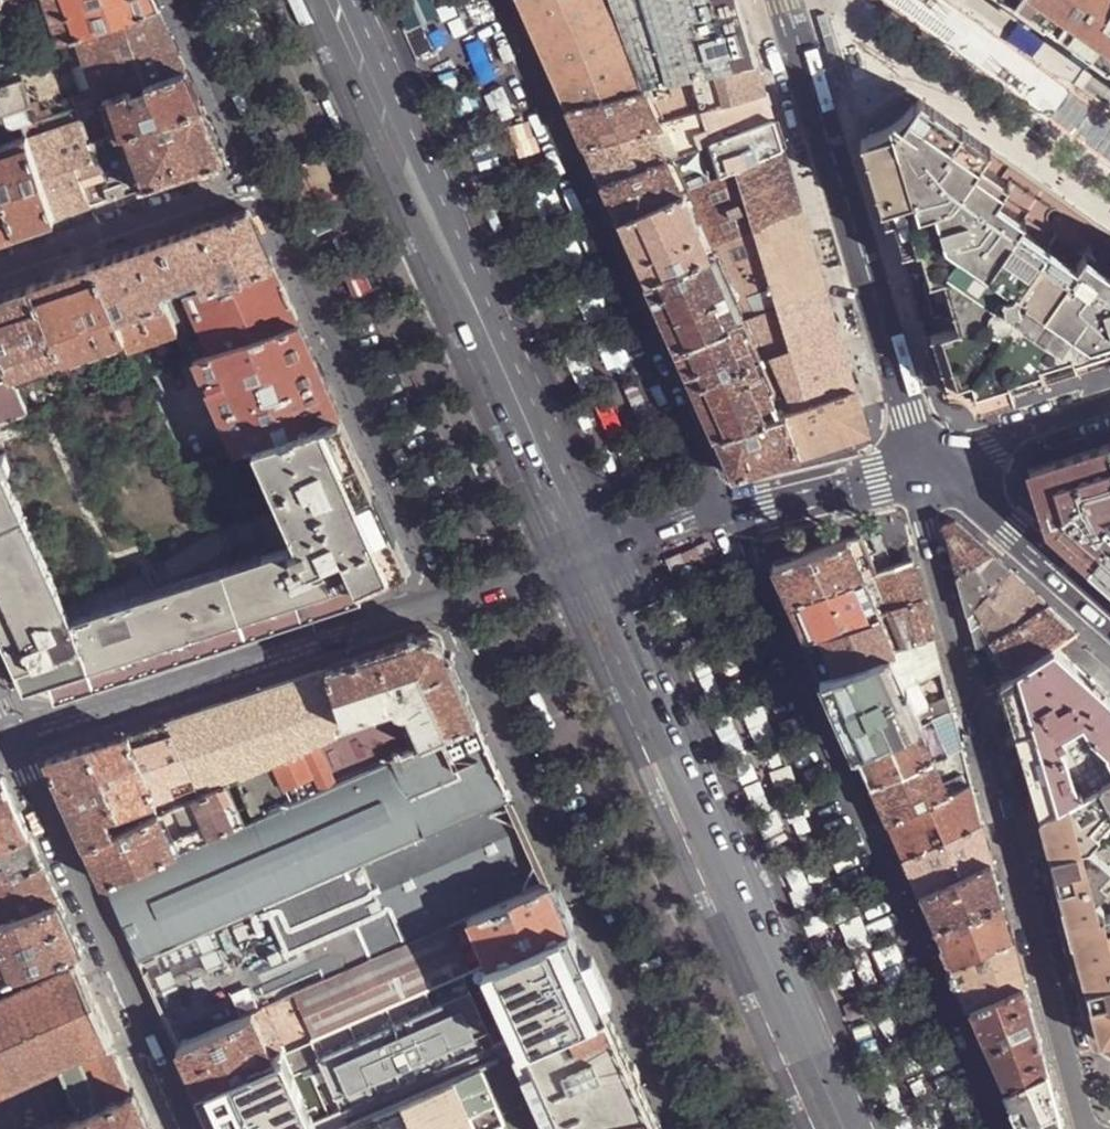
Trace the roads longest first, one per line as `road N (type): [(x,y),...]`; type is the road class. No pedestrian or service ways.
road 1 (trunk): [(0,756),(1109,1042)]
road 2 (trunk): [(1109,1041),(0,755)]
road 3 (unclassified): [(1086,1128),(919,467)]
road 4 (residential): [(1004,1128),(736,519)]
road 5 (secondary): [(845,1128),(586,558)]
road 6 (secondary): [(586,558),(331,0)]
road 7 (residential): [(690,1128),(455,602)]
road 8 (residential): [(736,519),(507,0)]
road 9 (residential): [(919,467),(781,0)]
road 10 (residential): [(455,602),(263,180)]
road 11 (secondary): [(15,743),(455,602)]
road 12 (residential): [(15,743),(189,1128)]
road 13 (residential): [(819,0),(1109,211)]
road 14 (unclassified): [(0,268),(263,180)]
road 15 (secondary): [(919,467),(1109,631)]
road 16 (residential): [(1109,403),(919,467)]
road 17 (residential): [(263,180),(185,0)]
road 18 (secondary): [(736,519),(919,467)]
road 19 (secondary): [(586,558),(736,519)]
road 20 (secondary): [(455,602),(586,558)]
road 21 (residential): [(1109,75),(1007,0)]

